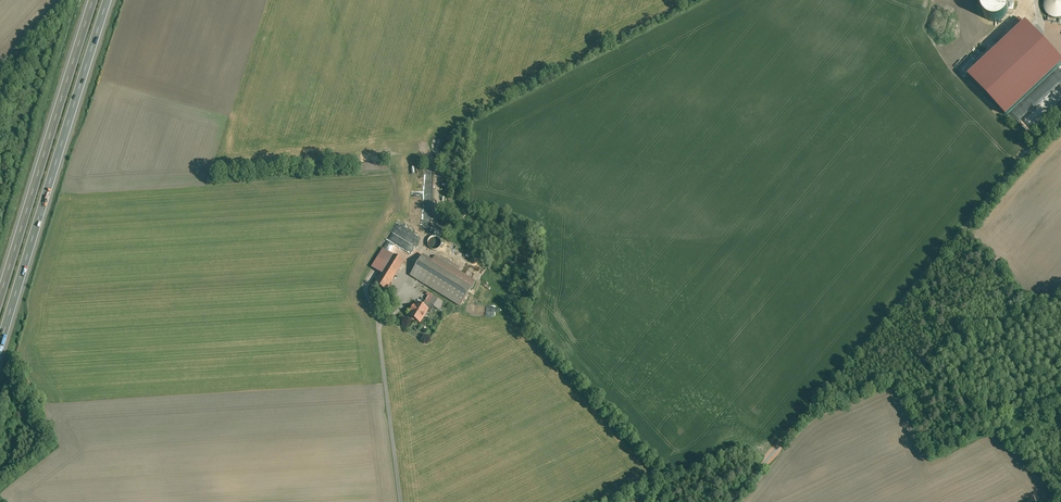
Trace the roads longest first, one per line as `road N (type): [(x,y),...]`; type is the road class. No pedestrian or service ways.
road 1 (residential): [(1060,126),(823,379),(726,501)]
road 2 (motorway): [(0,355),(109,0)]
road 3 (motorway): [(88,0),(0,285)]

